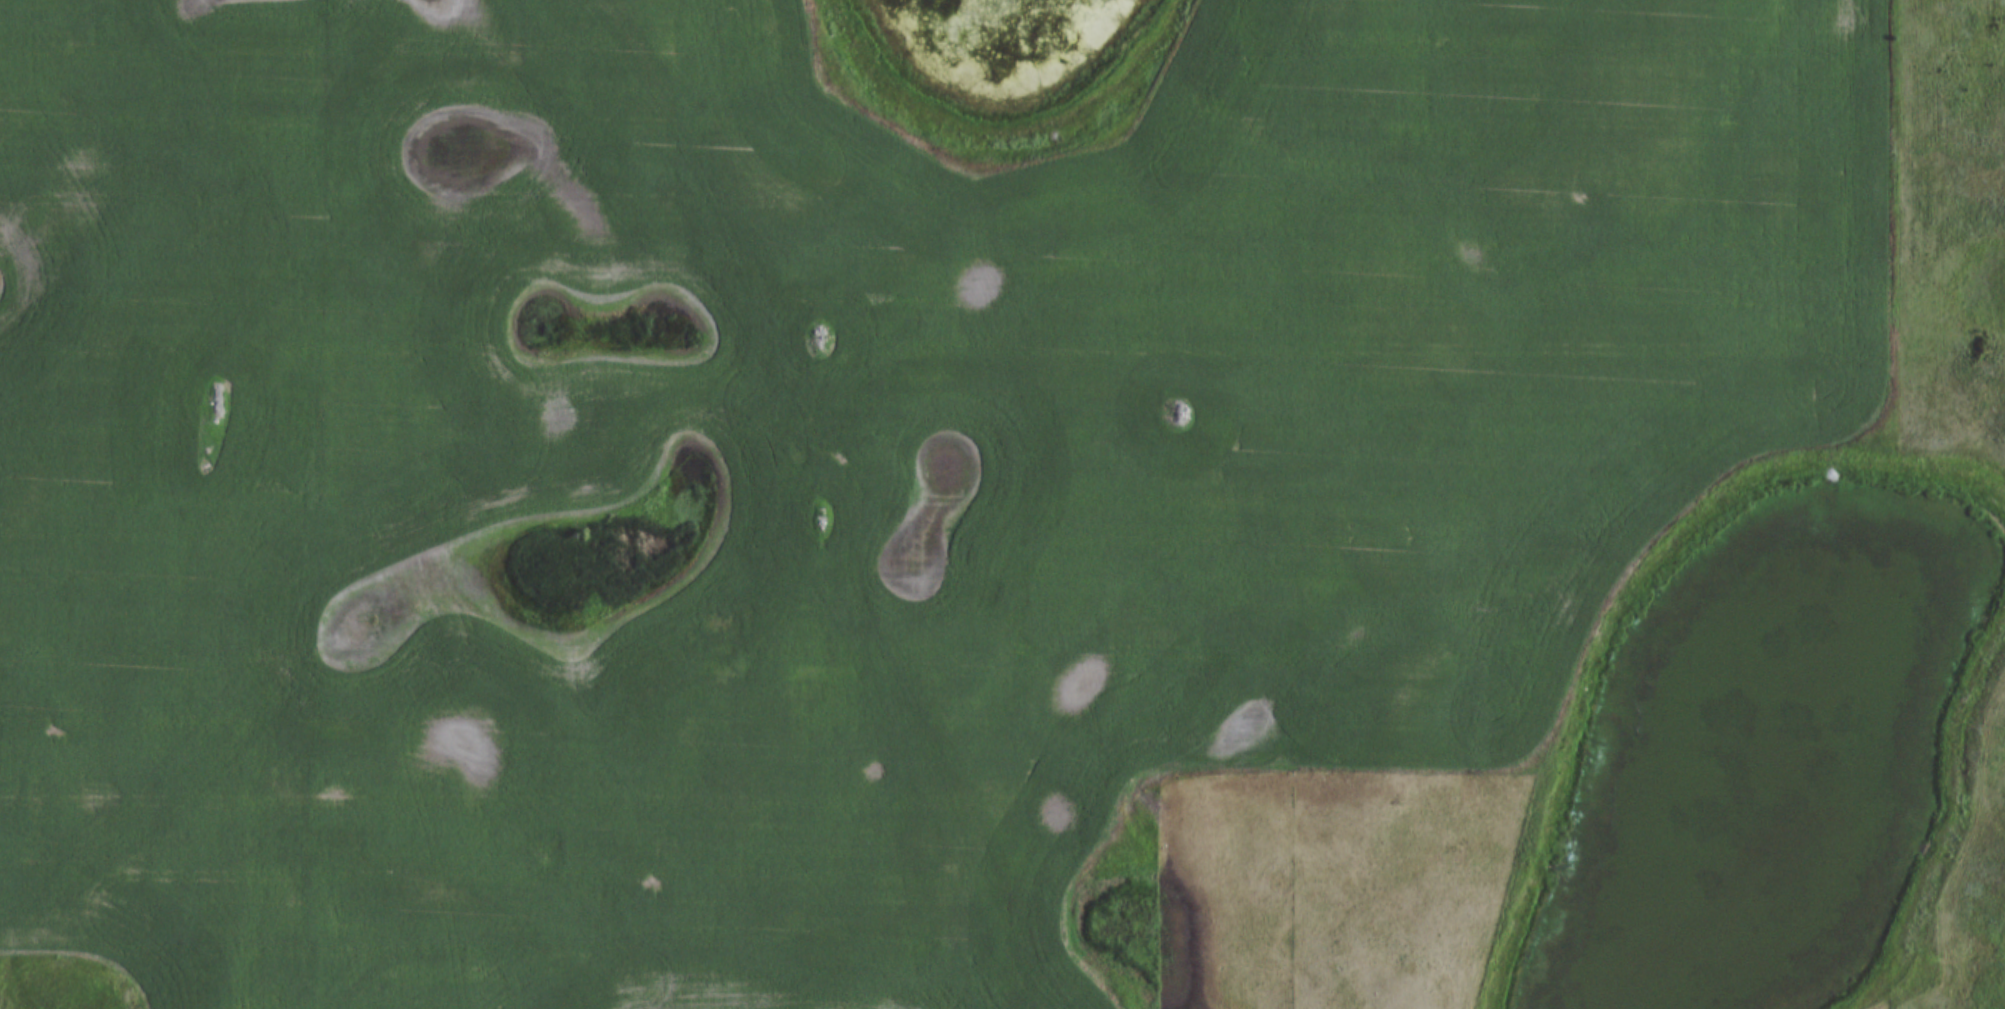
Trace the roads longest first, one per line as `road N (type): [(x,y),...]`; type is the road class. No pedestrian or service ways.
road 1 (track): [(327,0),(312,1008)]

